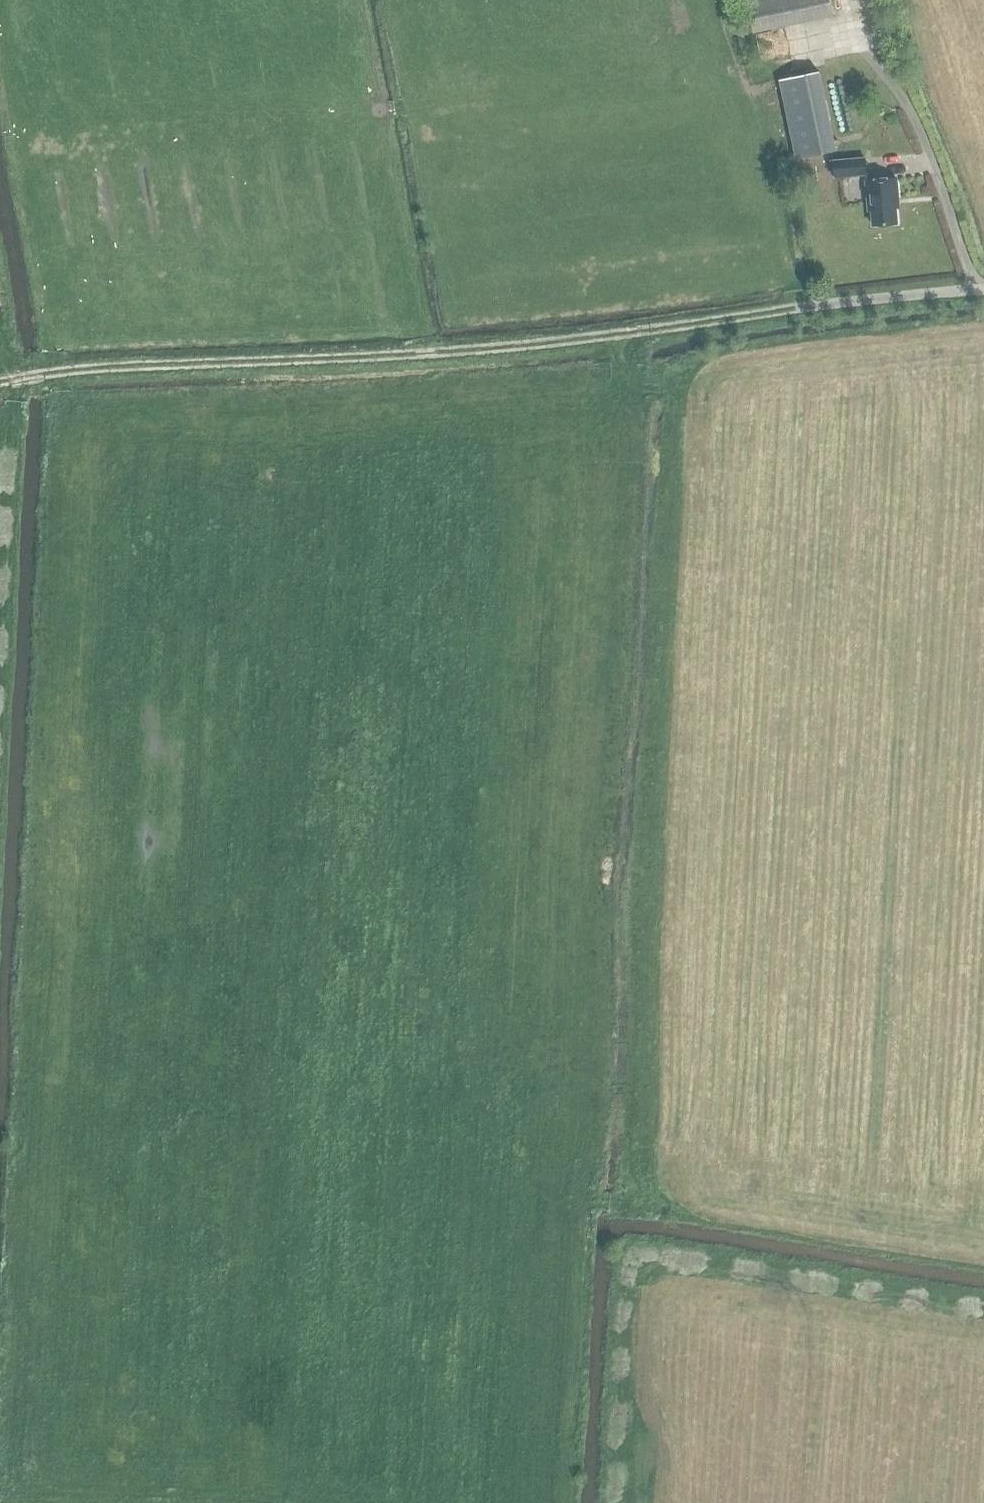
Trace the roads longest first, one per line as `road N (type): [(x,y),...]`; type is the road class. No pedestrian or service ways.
road 1 (unclassified): [(801,306),(983,288)]

